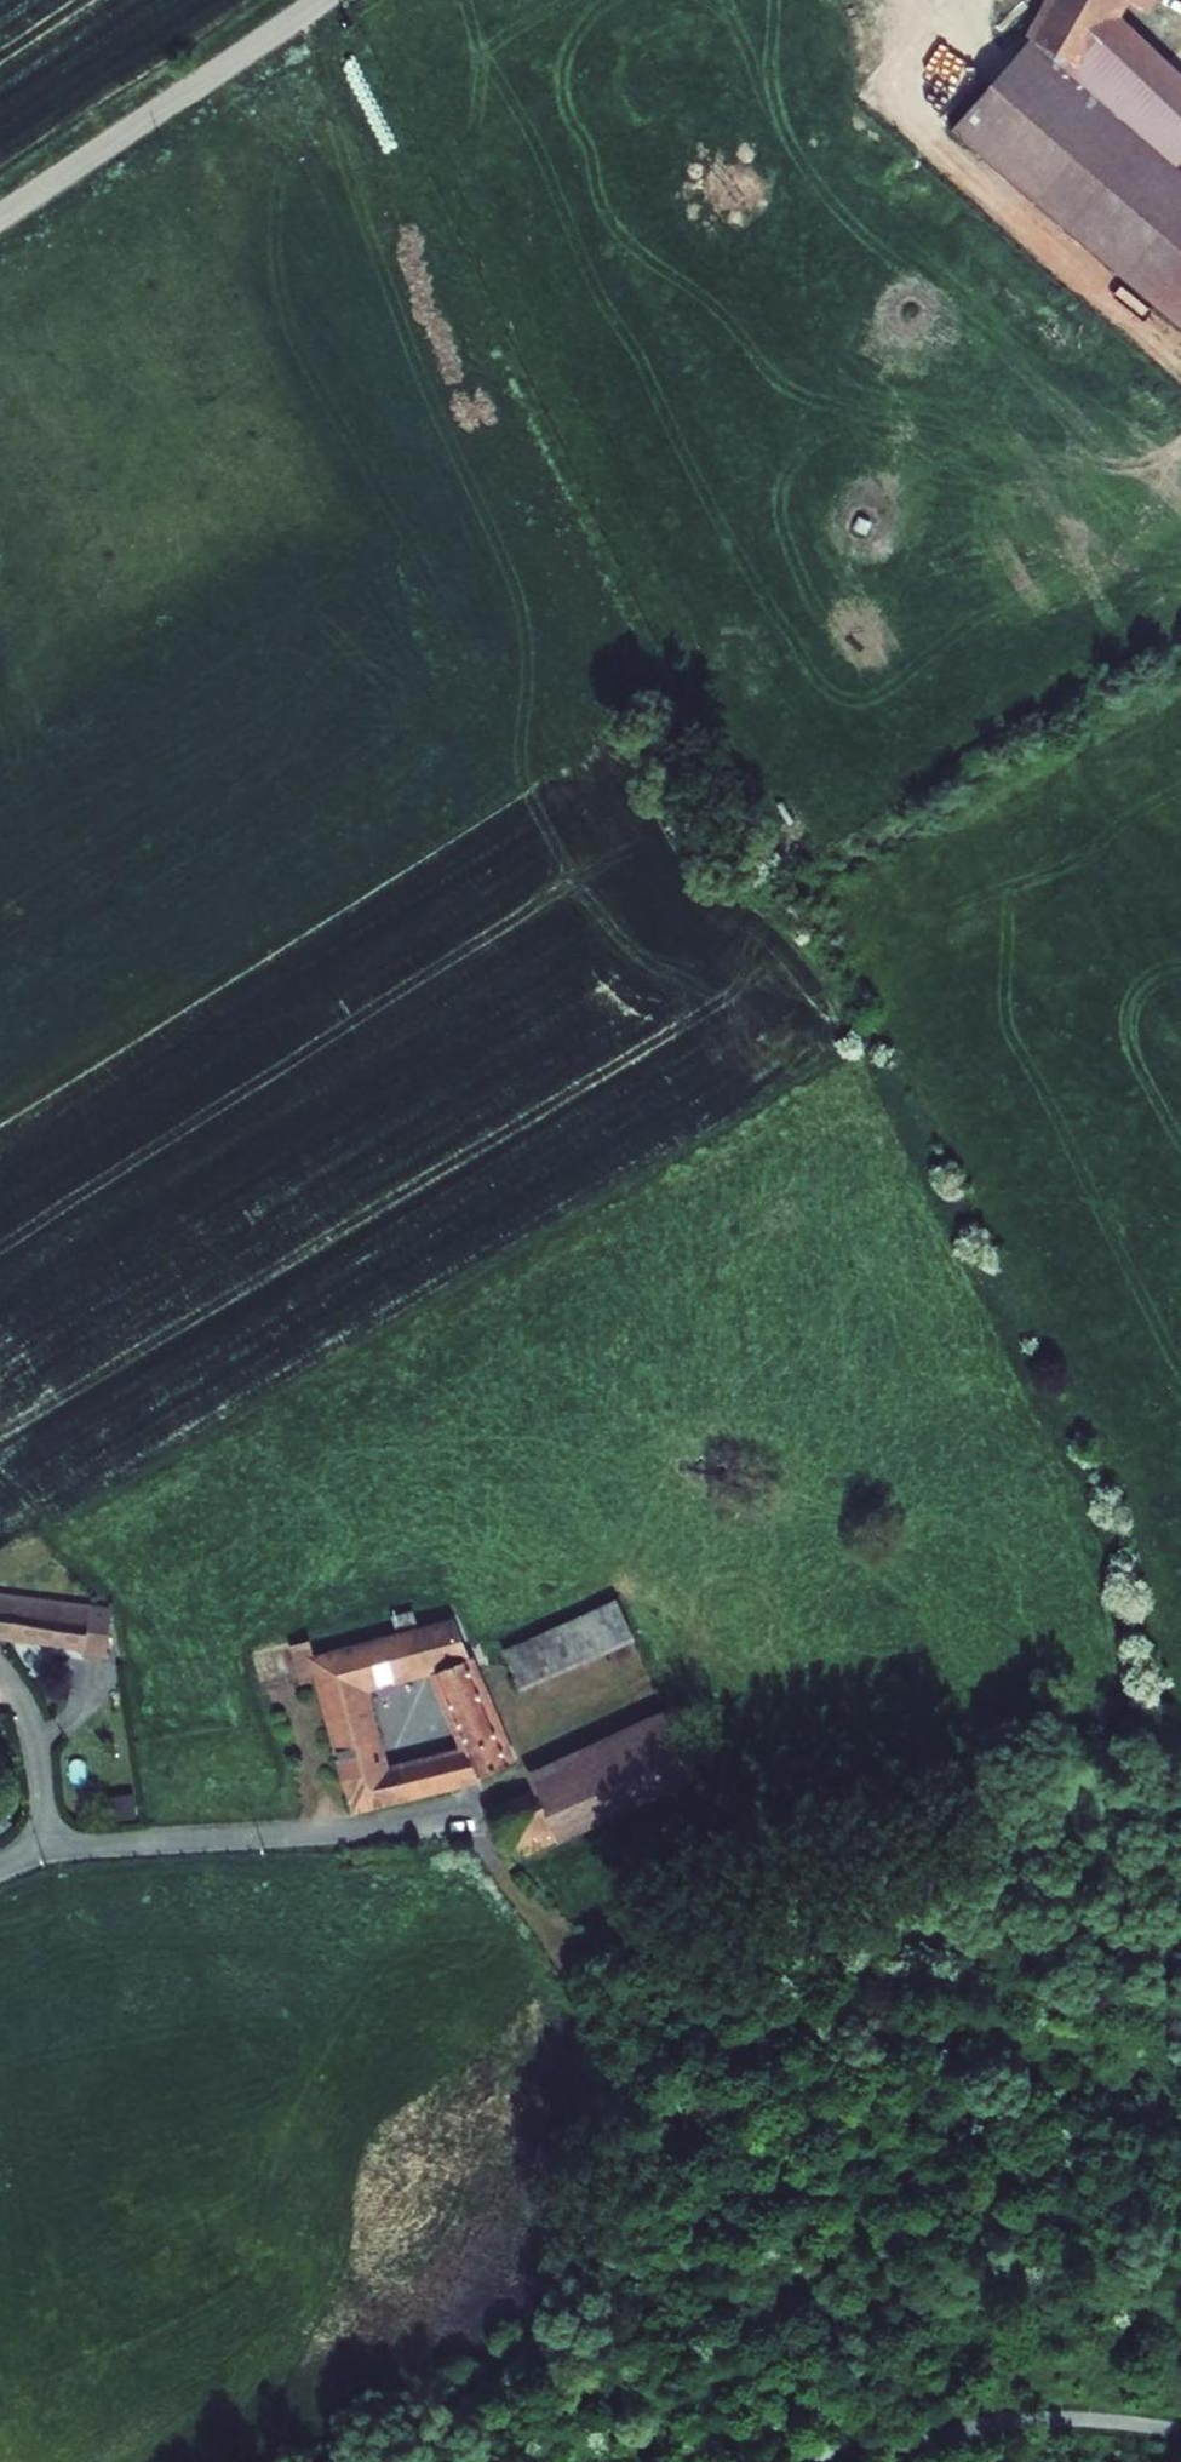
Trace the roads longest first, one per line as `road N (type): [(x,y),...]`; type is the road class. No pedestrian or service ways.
road 1 (residential): [(53,1848),(392,1827),(453,1815)]
road 2 (residential): [(0,218),(325,0)]
road 3 (residential): [(53,1848),(35,1746),(0,1666)]

